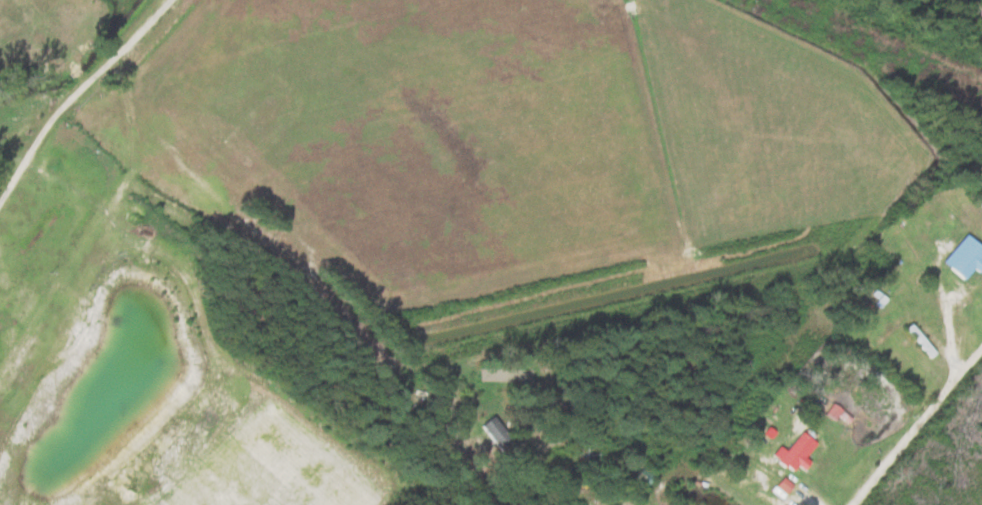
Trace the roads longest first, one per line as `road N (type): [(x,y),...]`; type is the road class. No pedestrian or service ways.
road 1 (residential): [(0,203),(47,125),(163,0)]

